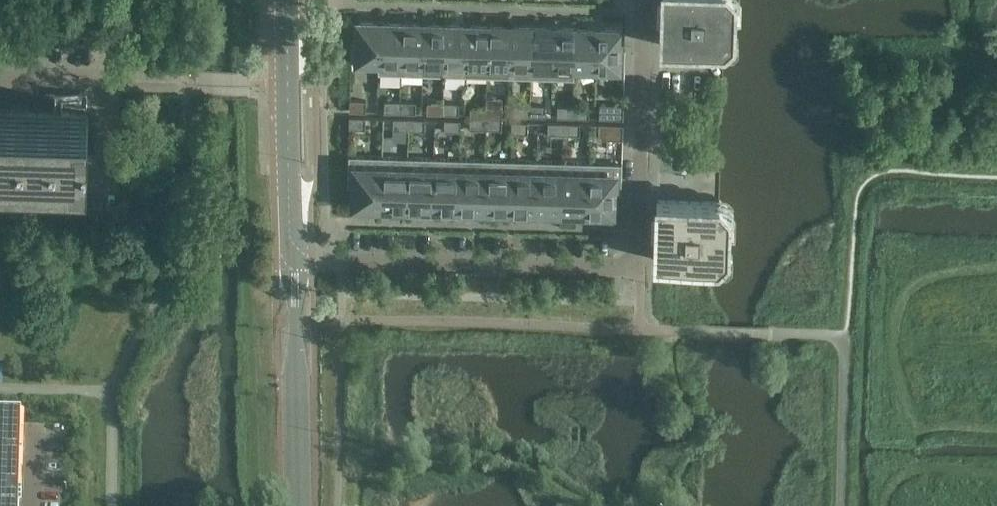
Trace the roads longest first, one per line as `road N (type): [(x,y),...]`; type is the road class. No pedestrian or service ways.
road 1 (unclassified): [(302,254),(607,271),(634,259),(644,0)]
road 2 (unclassified): [(302,254),(291,238),(287,0)]

